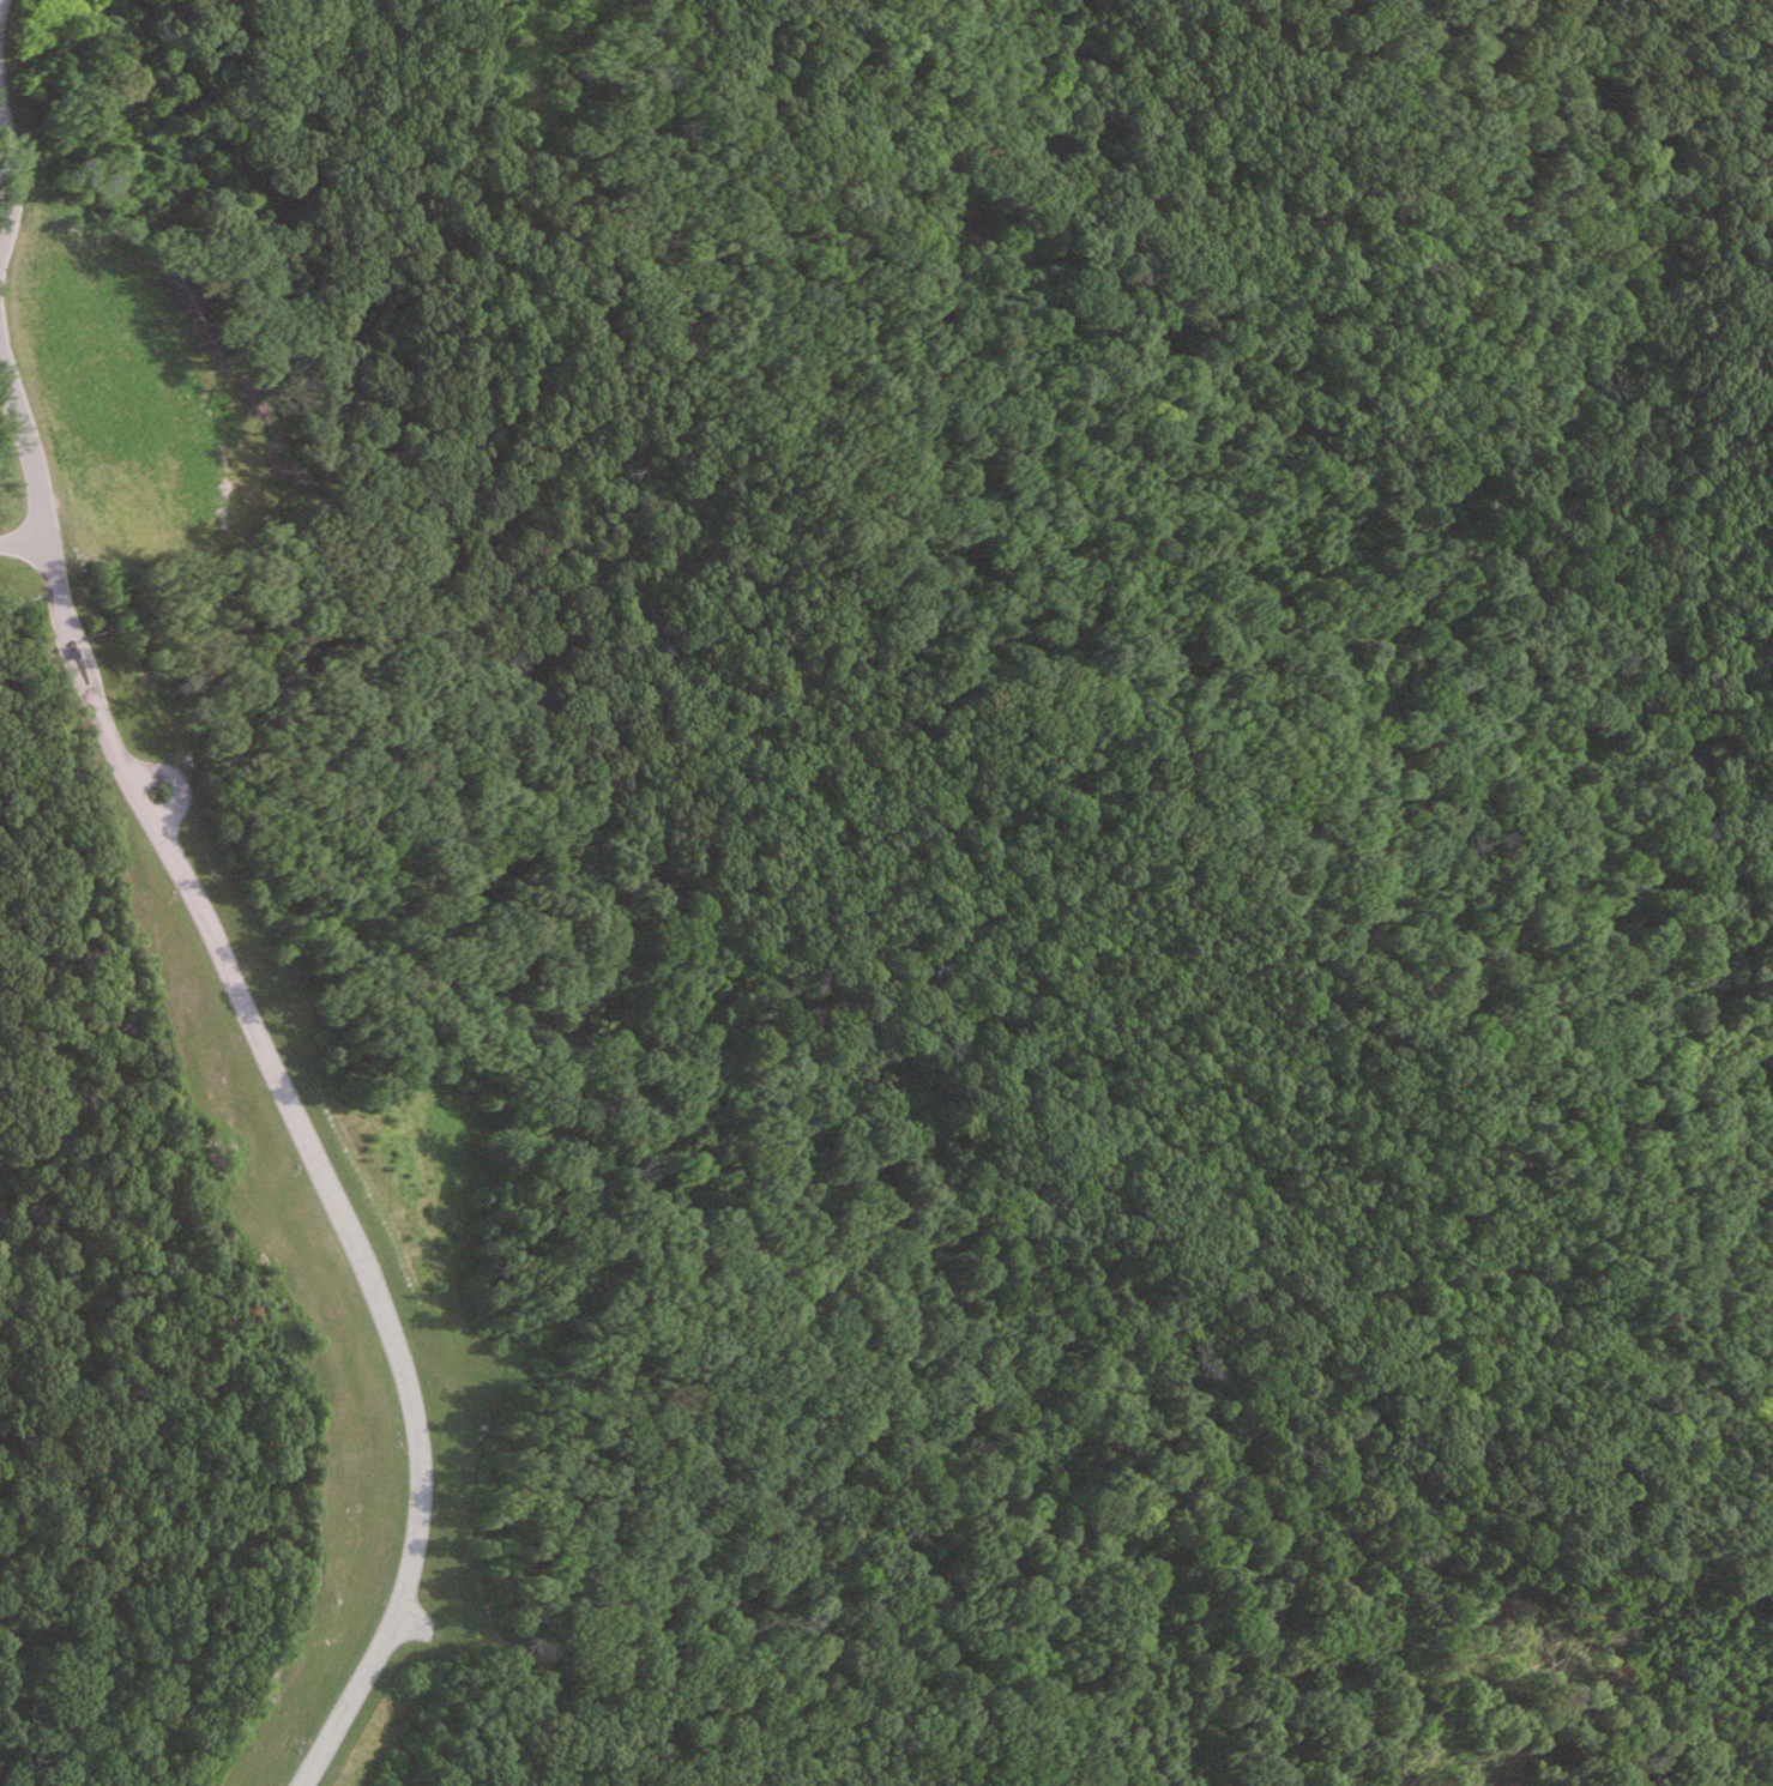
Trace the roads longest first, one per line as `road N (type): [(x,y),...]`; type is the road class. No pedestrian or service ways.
road 1 (residential): [(52,548),(109,728),(227,948),(351,1224),(424,1414),(430,1477),(422,1552),(403,1612),(305,1785)]
road 2 (residential): [(52,548),(0,364)]

